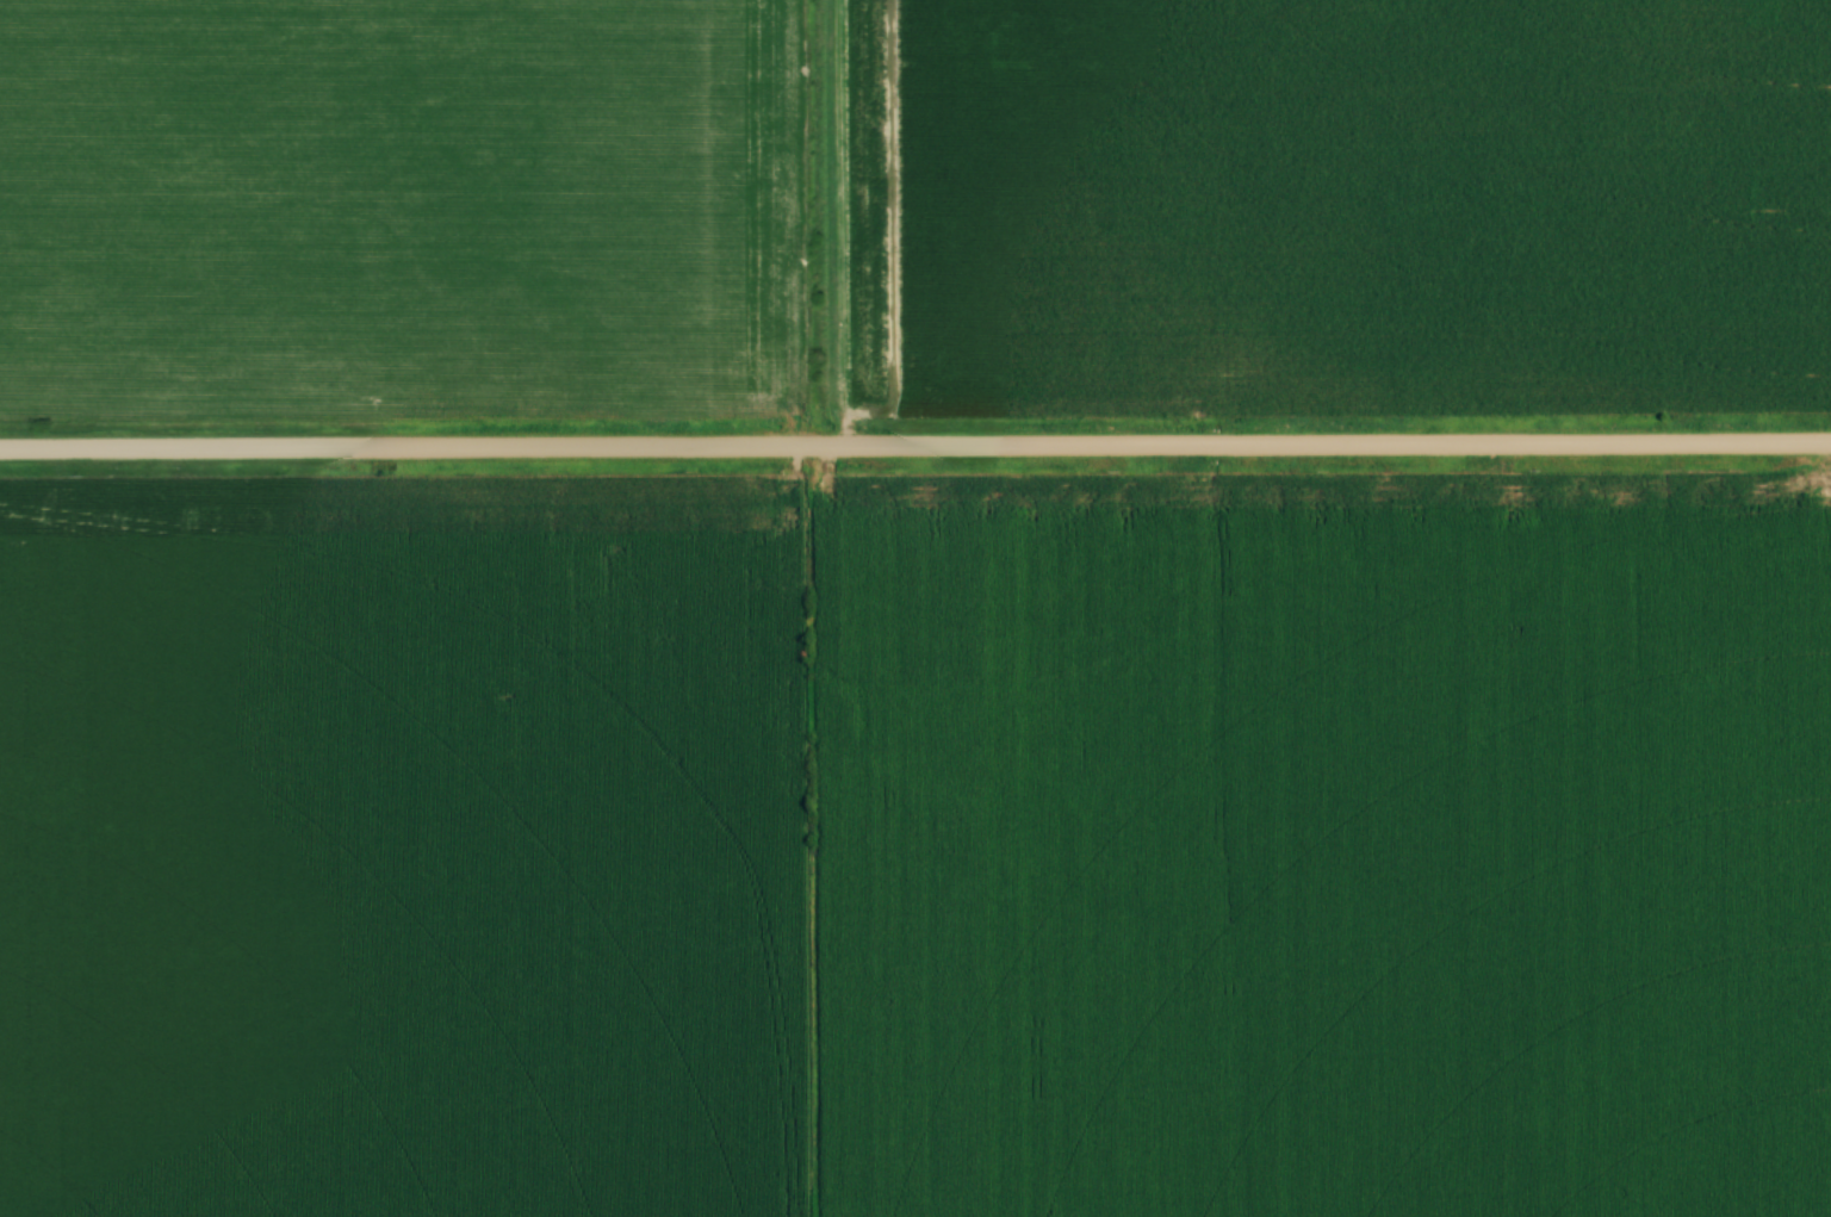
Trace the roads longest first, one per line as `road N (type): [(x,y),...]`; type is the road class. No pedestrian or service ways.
road 1 (residential): [(0,451),(1830,445)]

